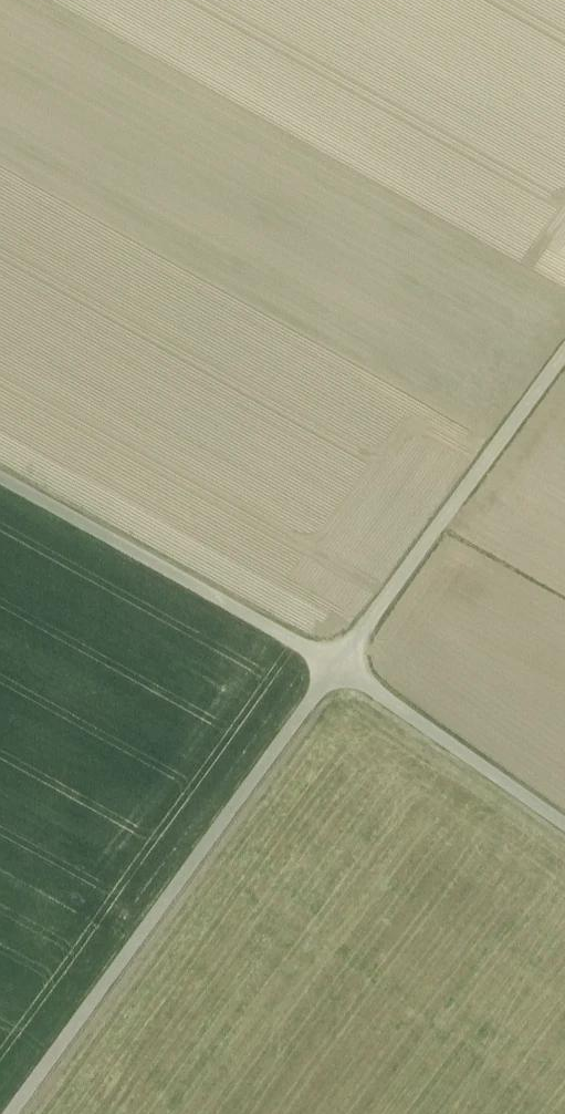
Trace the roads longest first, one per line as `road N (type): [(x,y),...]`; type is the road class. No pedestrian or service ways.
road 1 (track): [(10,1113),(338,670)]
road 2 (track): [(338,670),(564,353)]
road 3 (track): [(338,670),(0,484)]
road 4 (track): [(564,822),(338,670)]

